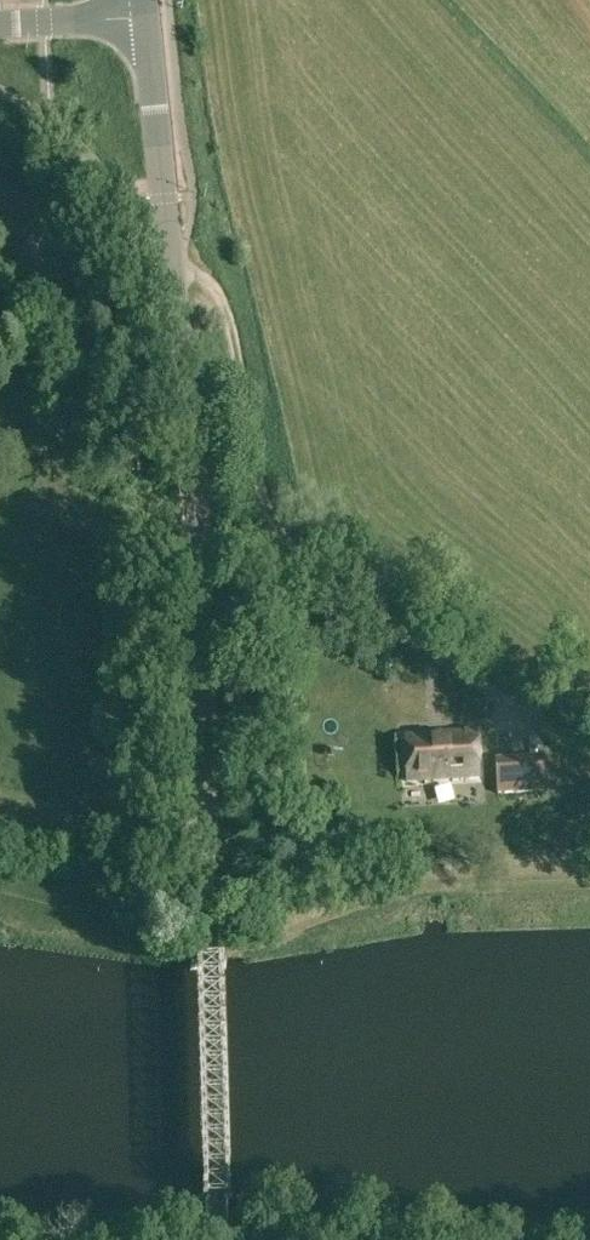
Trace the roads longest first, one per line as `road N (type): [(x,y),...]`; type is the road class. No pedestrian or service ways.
road 1 (tertiary): [(216,1239),(197,546),(151,17)]
road 2 (track): [(565,741),(289,544),(271,516),(233,315),(174,257)]
road 3 (secondary): [(0,27),(151,17)]

